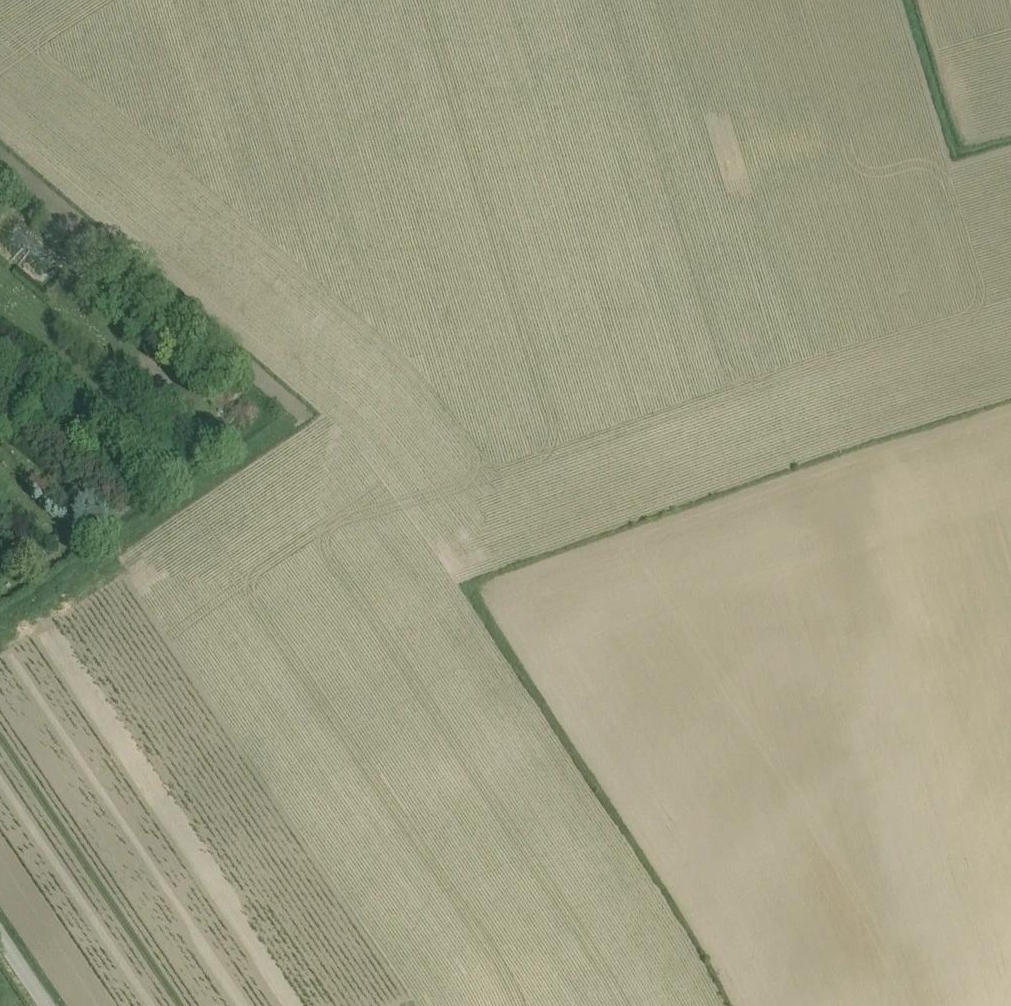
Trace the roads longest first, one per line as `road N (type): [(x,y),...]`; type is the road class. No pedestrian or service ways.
road 1 (track): [(461,567),(461,605),(679,927),(678,941),(662,951),(528,1005)]

